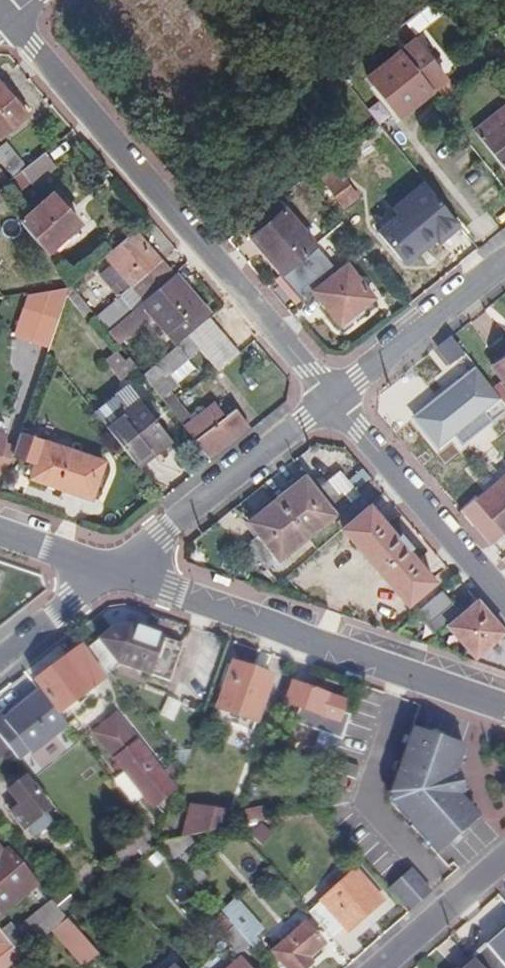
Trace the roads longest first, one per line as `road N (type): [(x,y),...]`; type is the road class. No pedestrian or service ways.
road 1 (residential): [(332,396),(10,19)]
road 2 (tertiary): [(504,704),(117,570)]
road 3 (residential): [(332,396),(117,570)]
road 4 (residential): [(504,600),(332,396)]
road 5 (residential): [(504,259),(332,396)]
road 6 (residential): [(380,967),(504,859)]
road 7 (residential): [(117,570),(0,661)]
road 8 (tertiary): [(117,570),(0,530)]

